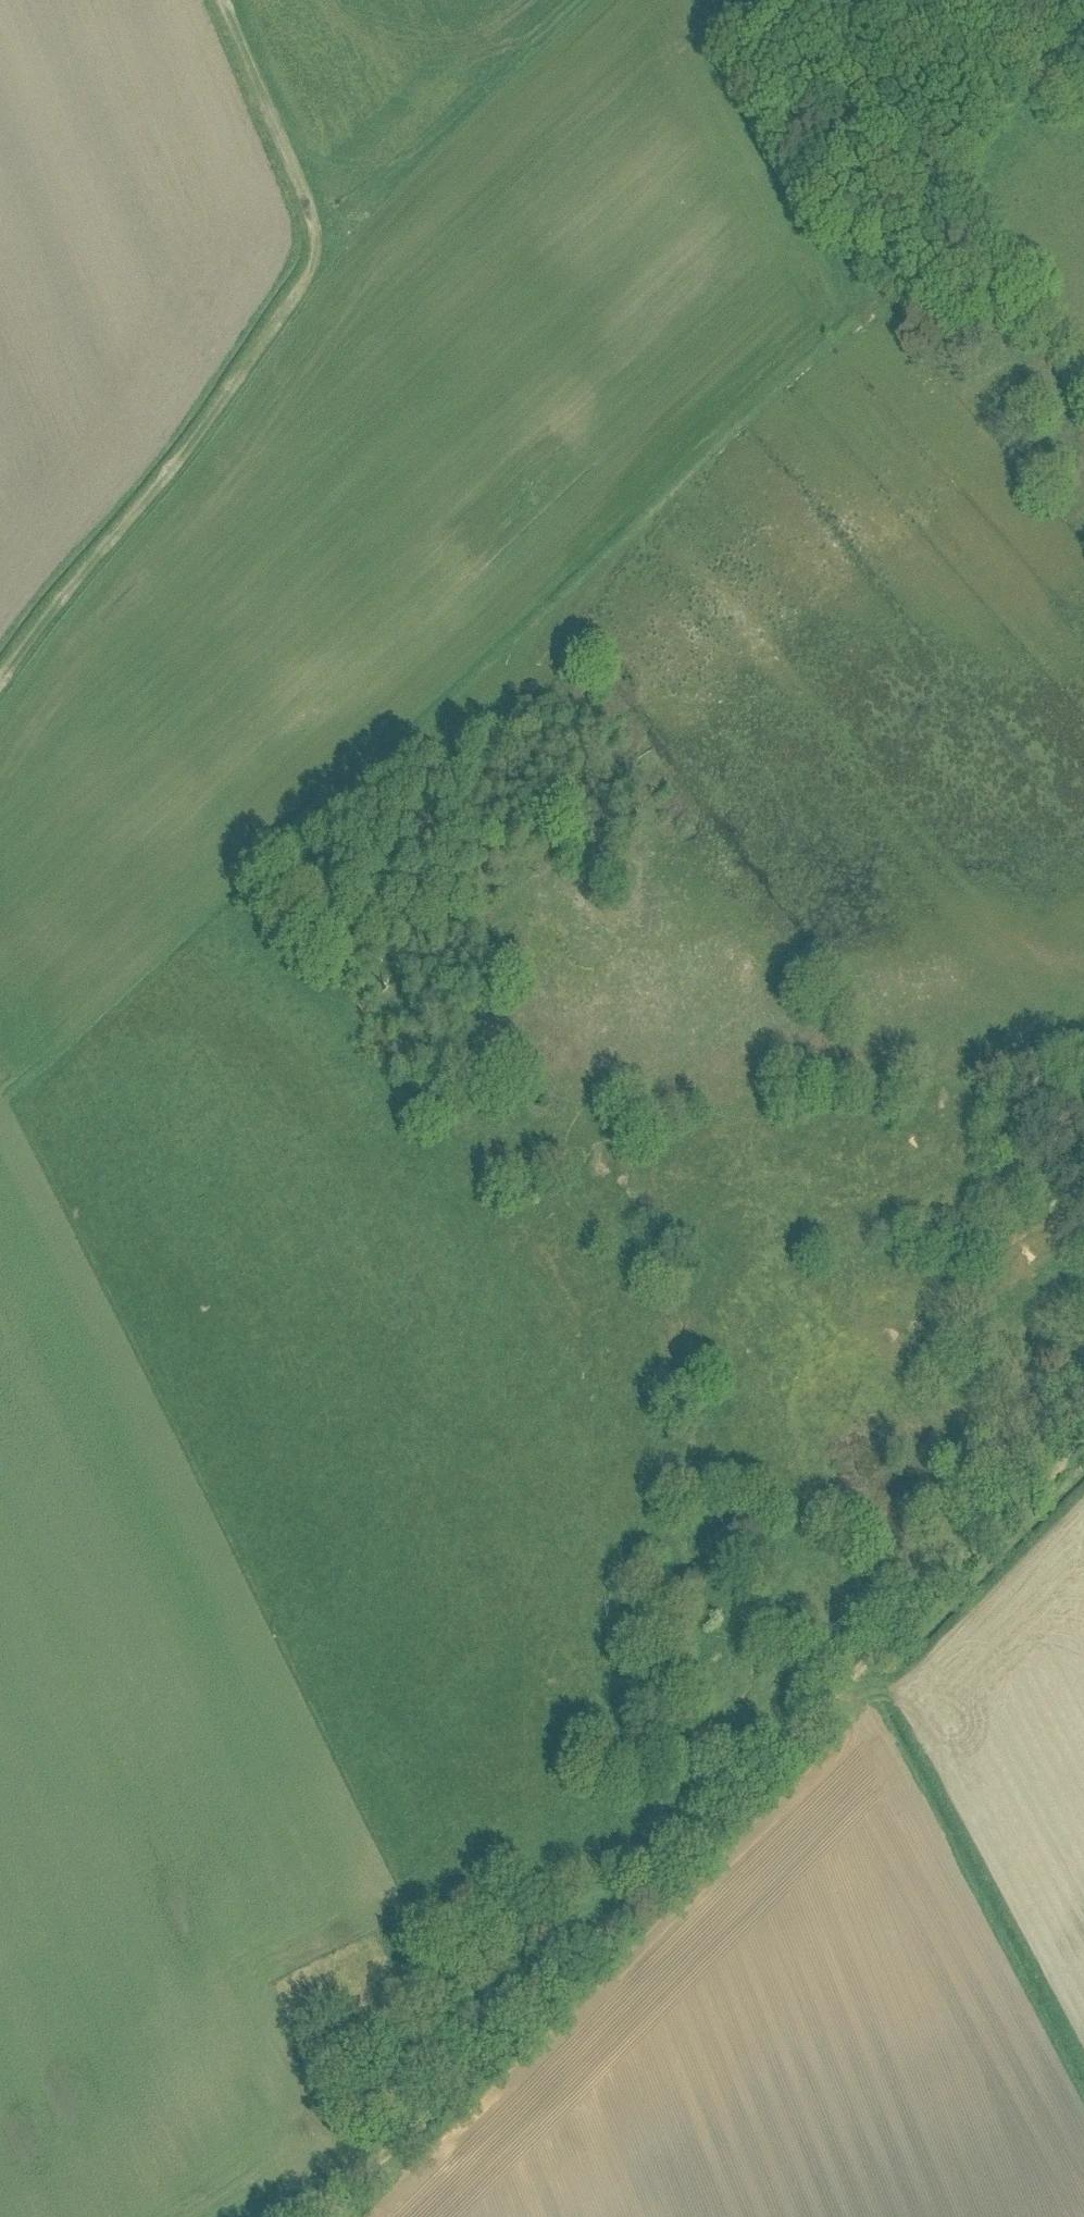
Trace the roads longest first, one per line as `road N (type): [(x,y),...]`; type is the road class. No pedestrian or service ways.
road 1 (track): [(1083,1441),(911,1610),(392,2151),(291,2216)]
road 2 (track): [(0,687),(292,306),(313,257),(290,159),(224,0)]

